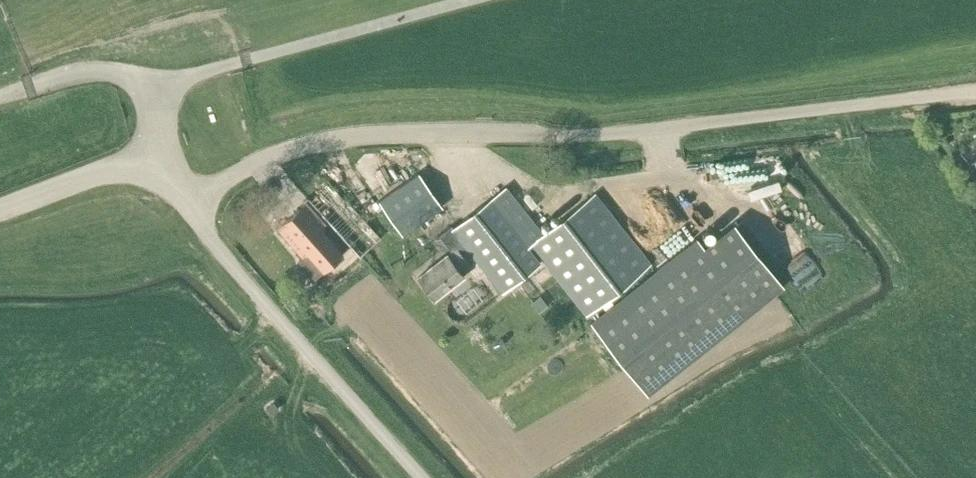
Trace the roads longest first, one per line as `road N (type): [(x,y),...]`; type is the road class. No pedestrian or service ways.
road 1 (unclassified): [(975,88),(612,134),(332,140),(245,168),(188,201)]
road 2 (unclassified): [(421,477),(244,280),(188,201)]
road 3 (unclassified): [(0,206),(164,158)]
road 4 (unclassified): [(30,90),(99,70),(147,96)]

